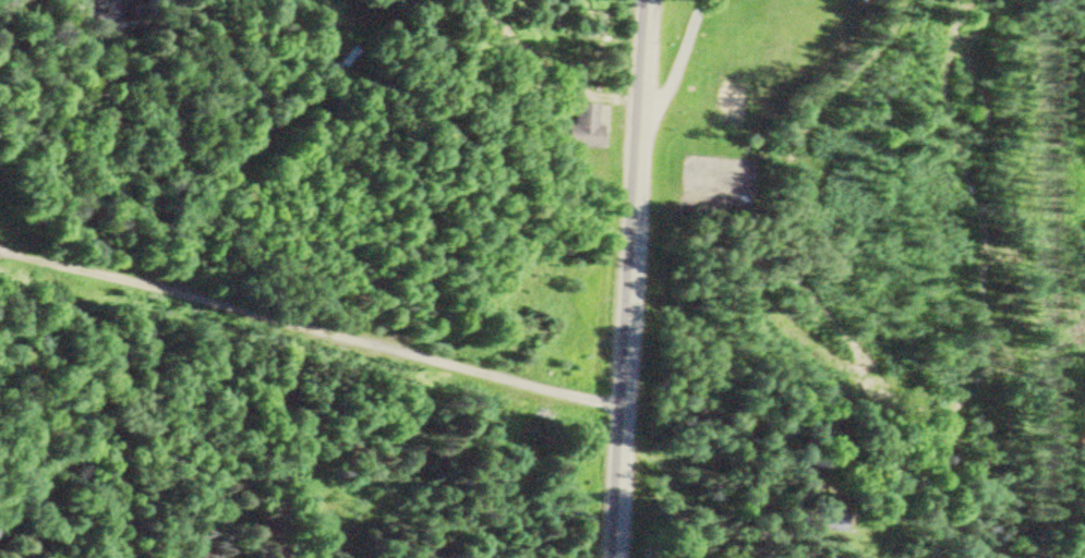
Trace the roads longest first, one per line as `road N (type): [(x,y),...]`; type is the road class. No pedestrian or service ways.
road 1 (tertiary): [(610,557),(642,0)]

